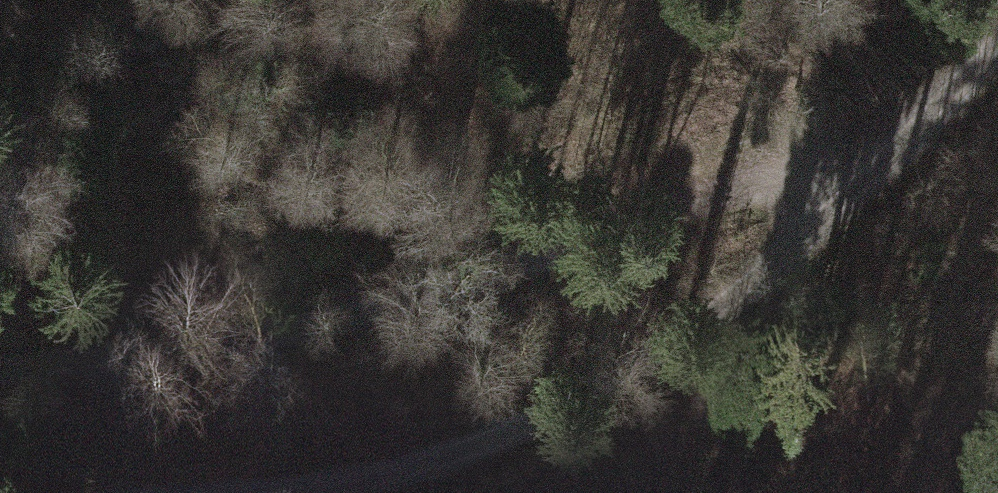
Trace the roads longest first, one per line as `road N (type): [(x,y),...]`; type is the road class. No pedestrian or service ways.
road 1 (track): [(894,135),(444,310),(0,404)]
road 2 (track): [(997,31),(674,342),(470,446),(333,491),(302,492)]

